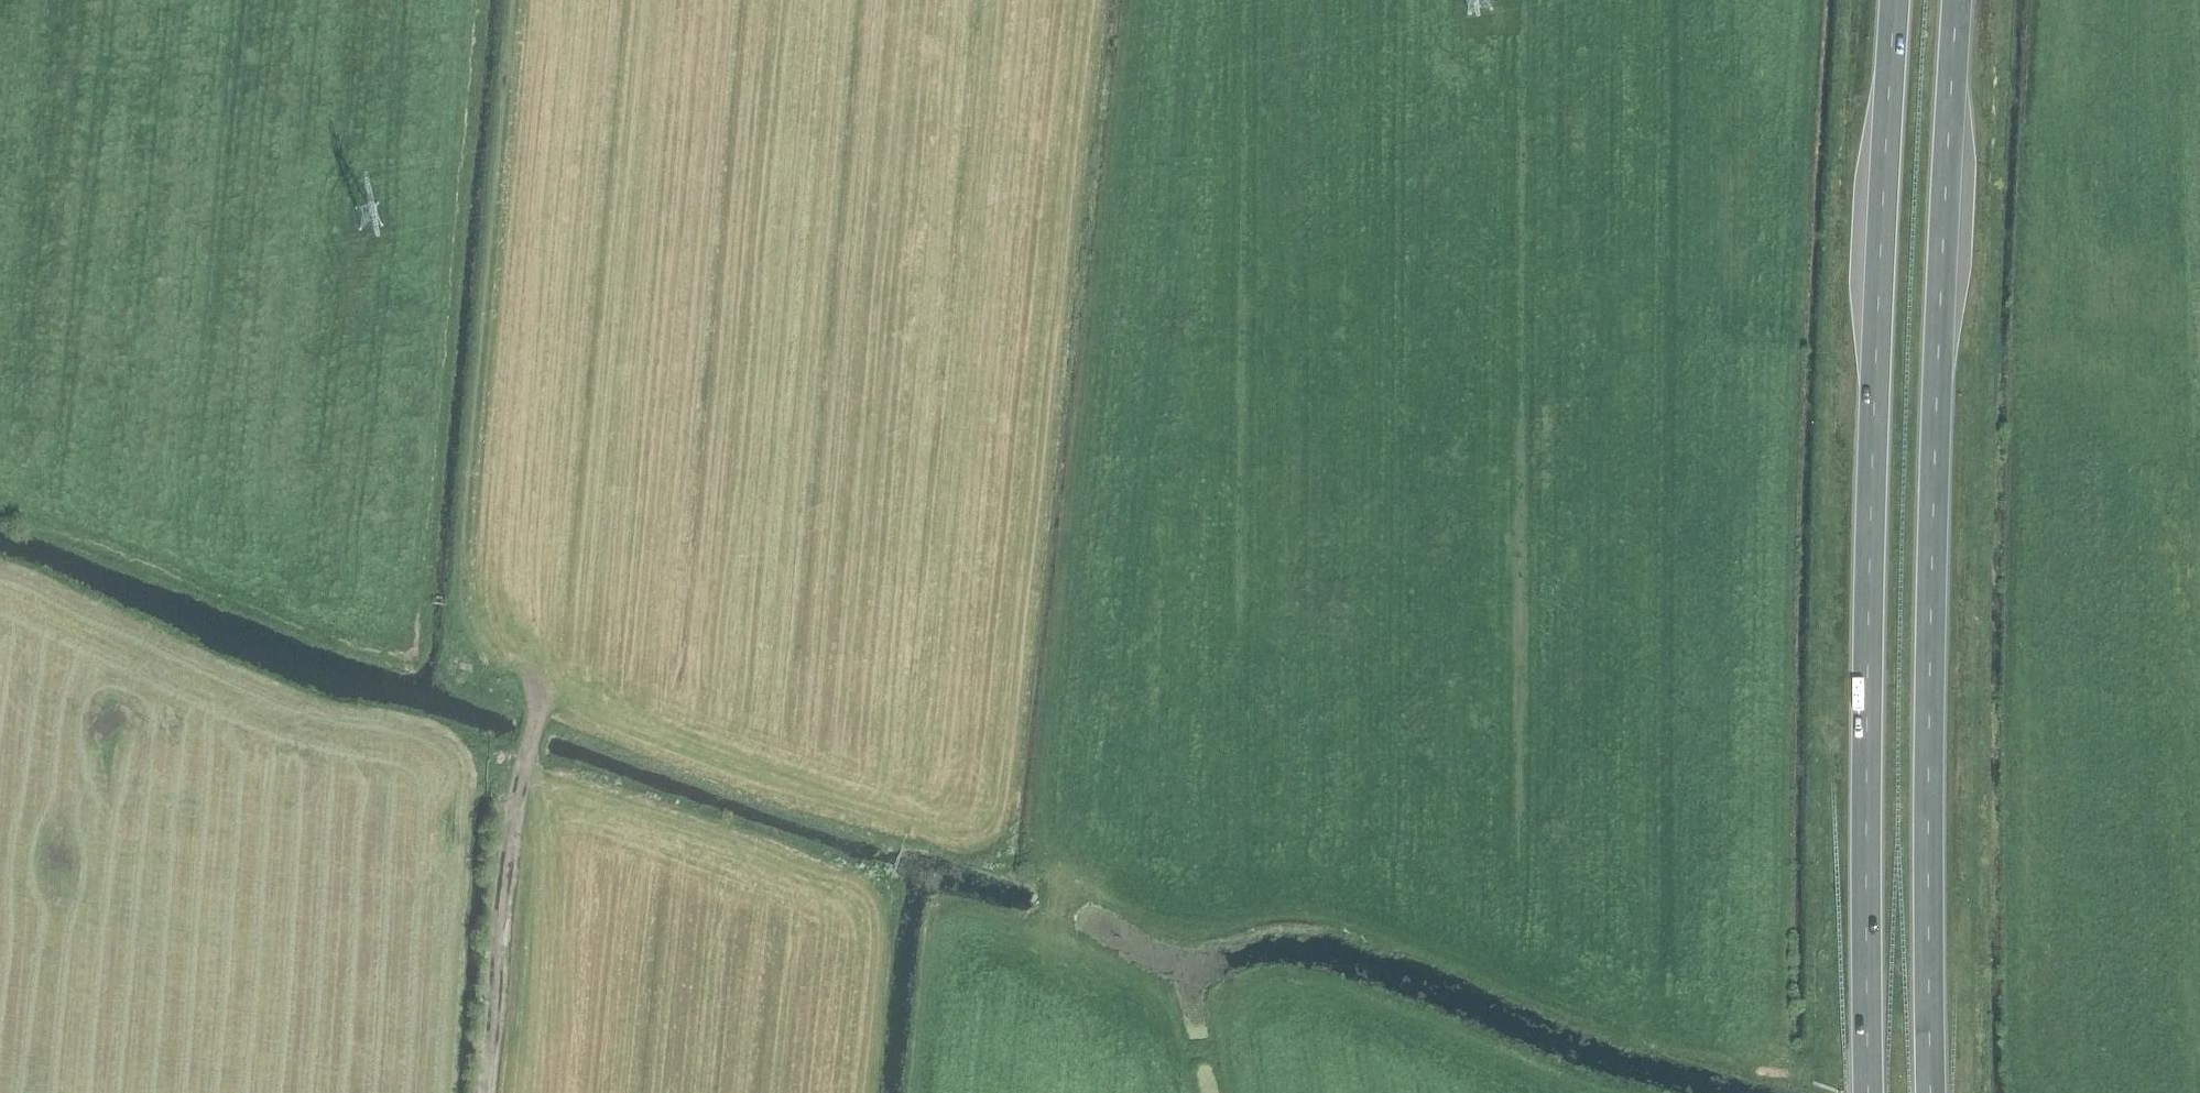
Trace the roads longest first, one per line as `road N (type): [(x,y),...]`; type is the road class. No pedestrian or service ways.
road 1 (trunk): [(1896,0),(1867,624),(1868,1092)]
road 2 (trunk): [(1930,1092),(1931,624),(1957,0)]

